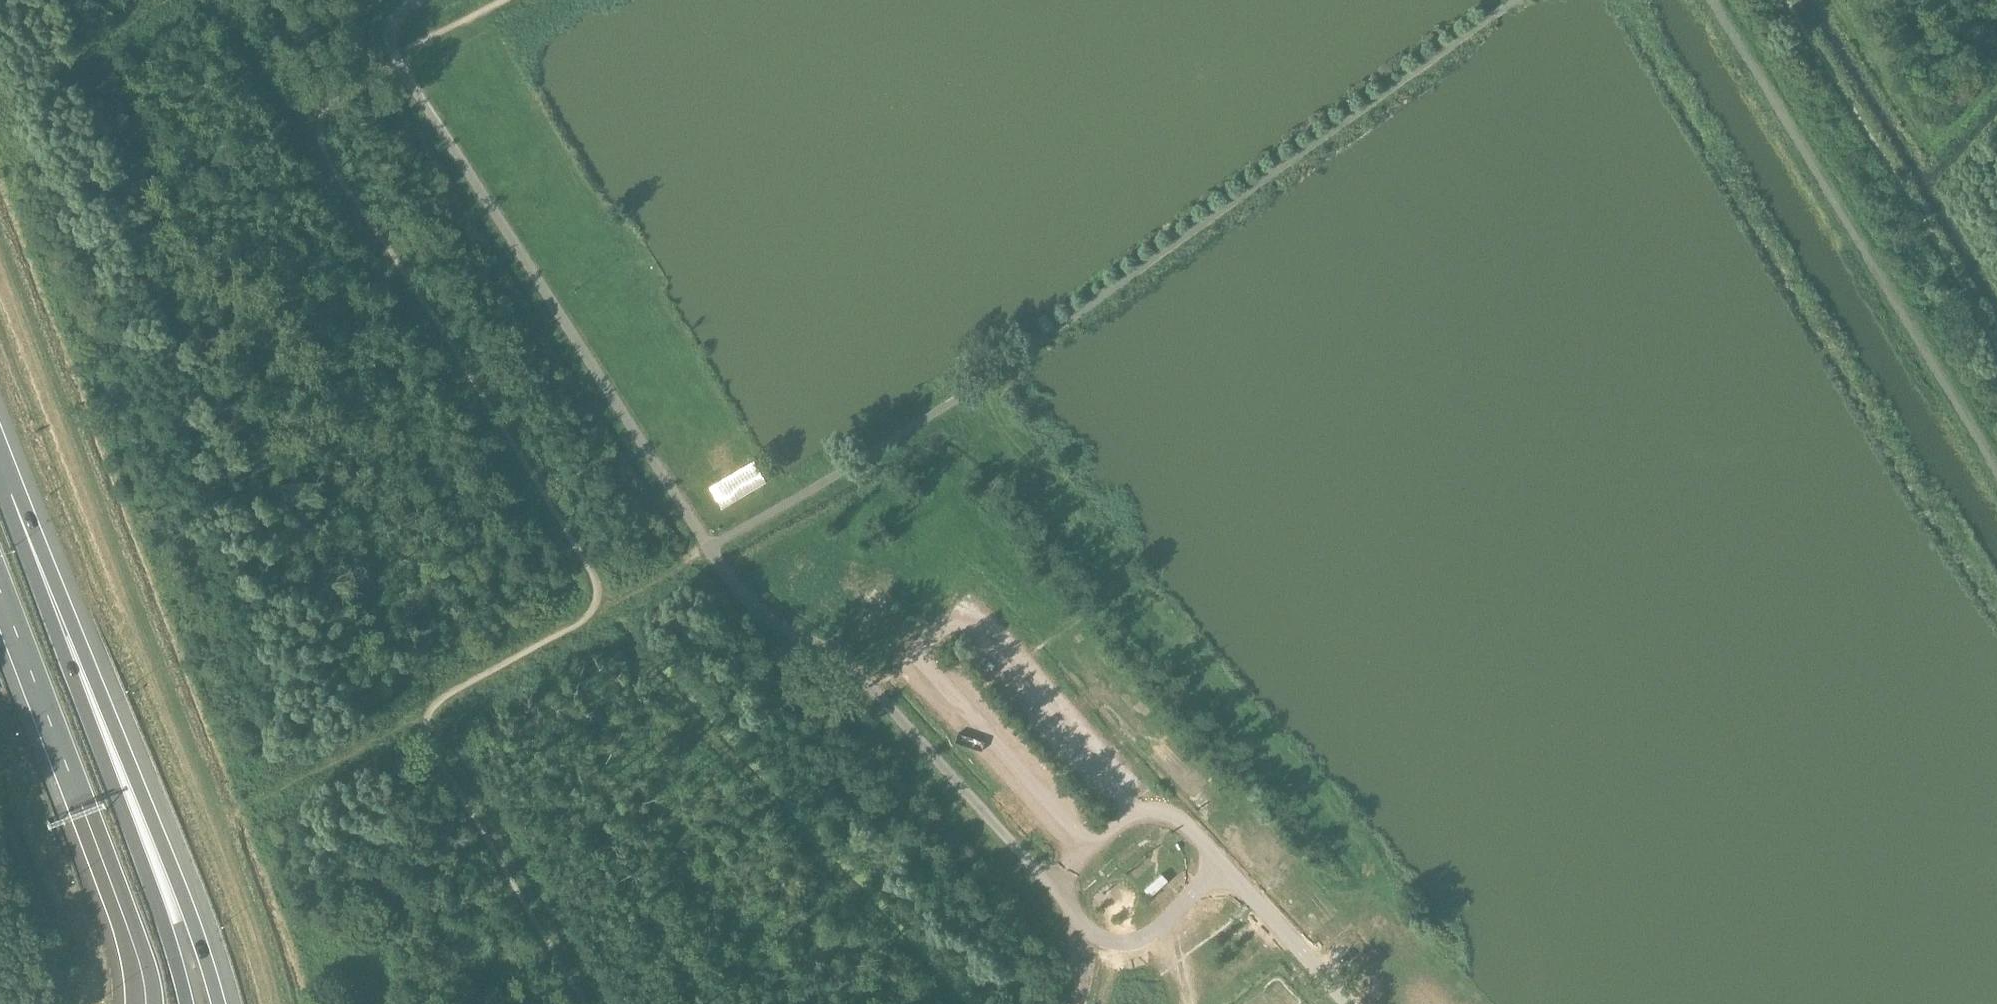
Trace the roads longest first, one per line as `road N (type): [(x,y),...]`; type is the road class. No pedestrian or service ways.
road 1 (motorway): [(219,1003),(190,915),(11,496)]
road 2 (motorway): [(187,1003),(11,496)]
road 3 (motorway): [(0,587),(129,932),(146,1003)]
road 4 (unclassified): [(1051,884),(1091,933),(1125,942),(1159,927),(1223,865)]
road 5 (unclassified): [(1051,884),(1104,833),(1145,810),(1177,817),(1223,865)]
road 6 (unclassified): [(1349,1003),(1223,865)]

